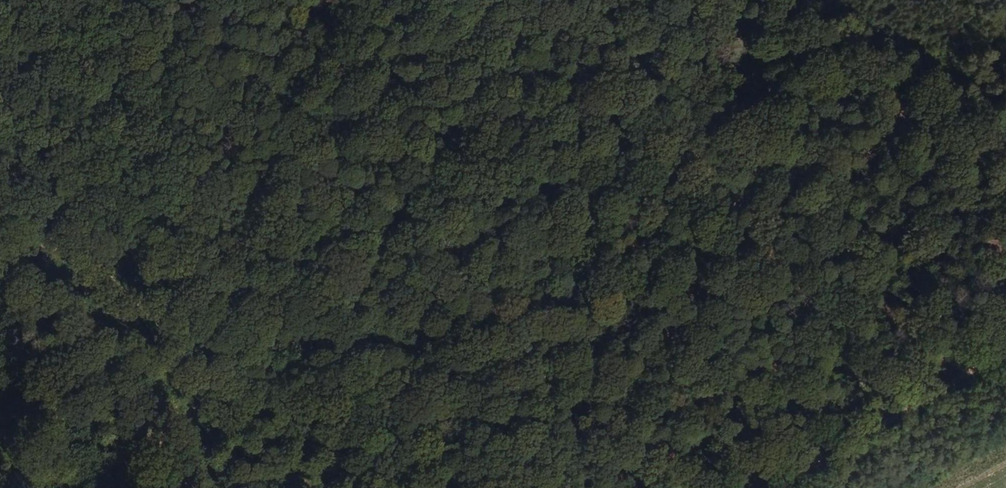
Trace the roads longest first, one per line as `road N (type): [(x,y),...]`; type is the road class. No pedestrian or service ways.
road 1 (track): [(0,126),(330,487)]
road 2 (track): [(1005,373),(810,487)]

